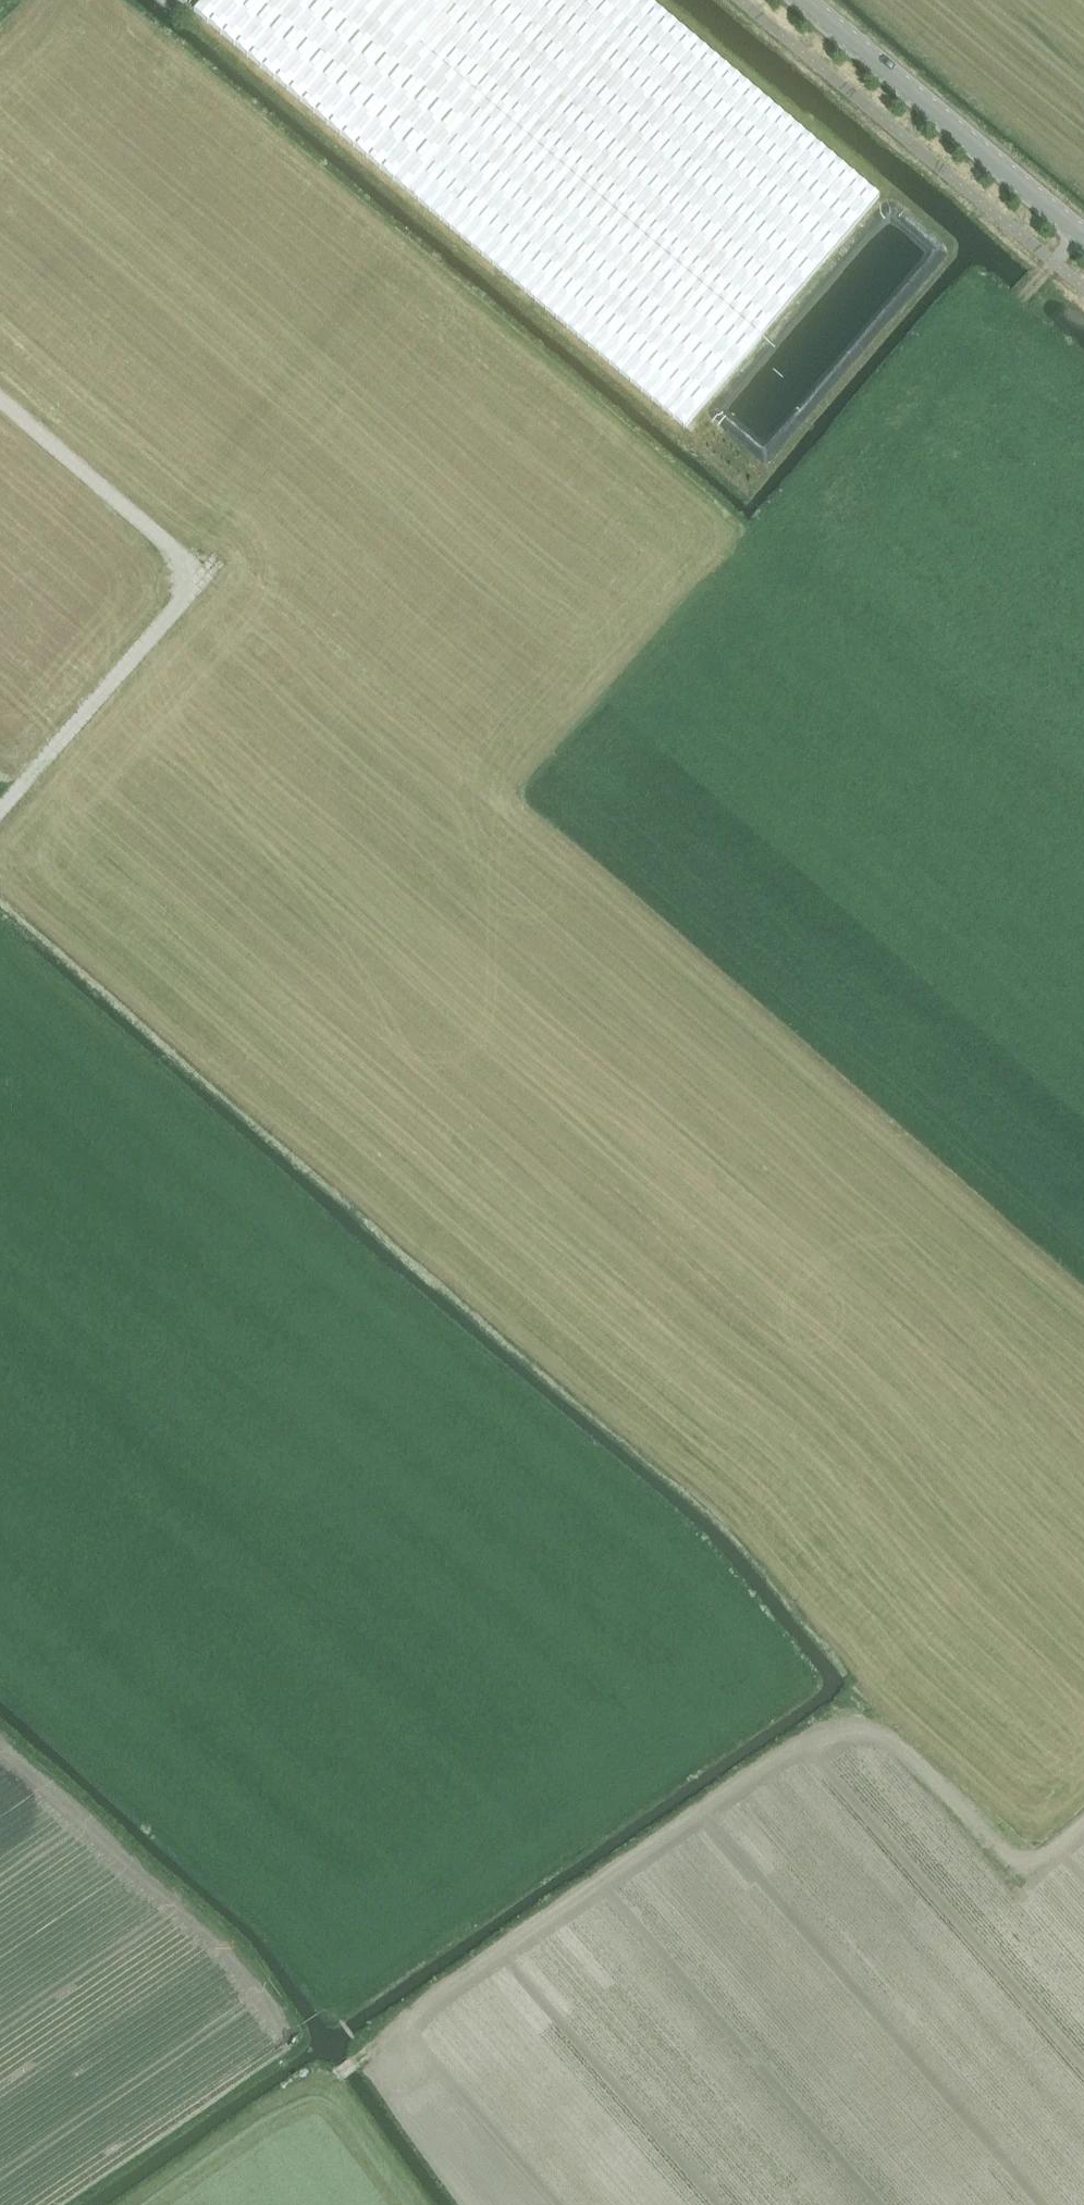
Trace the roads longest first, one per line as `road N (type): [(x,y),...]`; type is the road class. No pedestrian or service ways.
road 1 (tertiary): [(1083,234),(800,0)]

